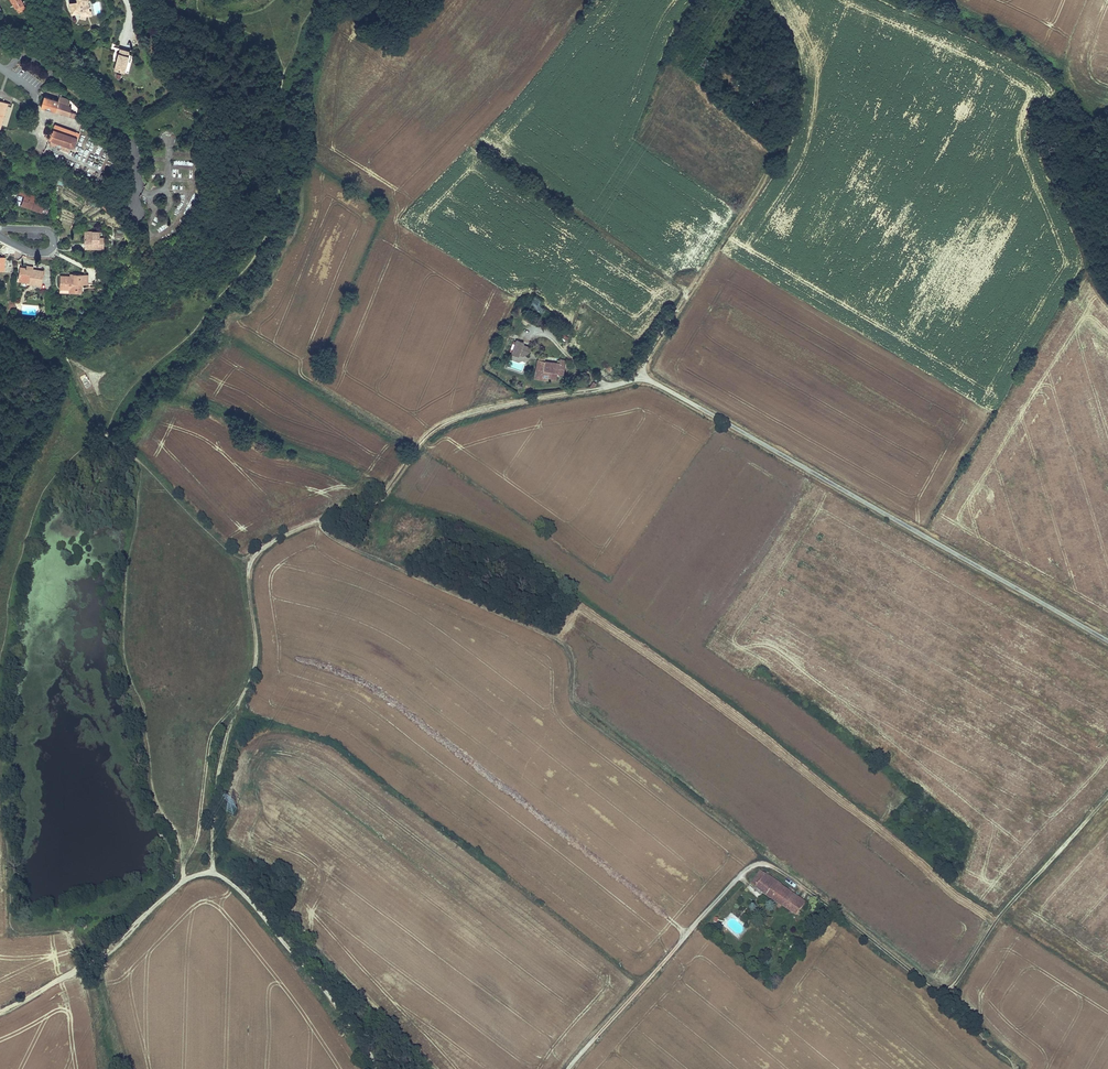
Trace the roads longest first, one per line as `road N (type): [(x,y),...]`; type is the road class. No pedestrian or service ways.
road 1 (track): [(745,871),(758,853),(577,712),(570,654),(559,642),(362,552),(317,521)]
road 2 (unclassified): [(1107,641),(659,385),(638,379),(604,389)]
road 3 (track): [(249,566),(279,537),(385,494),(418,444),(454,420),(604,389)]
road 4 (track): [(0,323),(63,353),(105,432),(249,566)]
road 5 (track): [(736,879),(766,866),(793,880),(1011,1064)]
road 6 (track): [(211,874),(219,764),(255,665),(249,566)]
road 7 (track): [(946,1002),(997,920),(1107,796)]
road 8 (track): [(377,1068),(334,1000),(239,890),(211,874)]
road 9 (track): [(774,160),(638,379)]
road 10 (track): [(211,874),(183,881),(93,962),(0,1014)]
road 11 (residential): [(7,72),(26,57),(128,140),(136,158),(135,210)]
road 12 (track): [(183,881),(199,835),(210,742),(238,705)]

